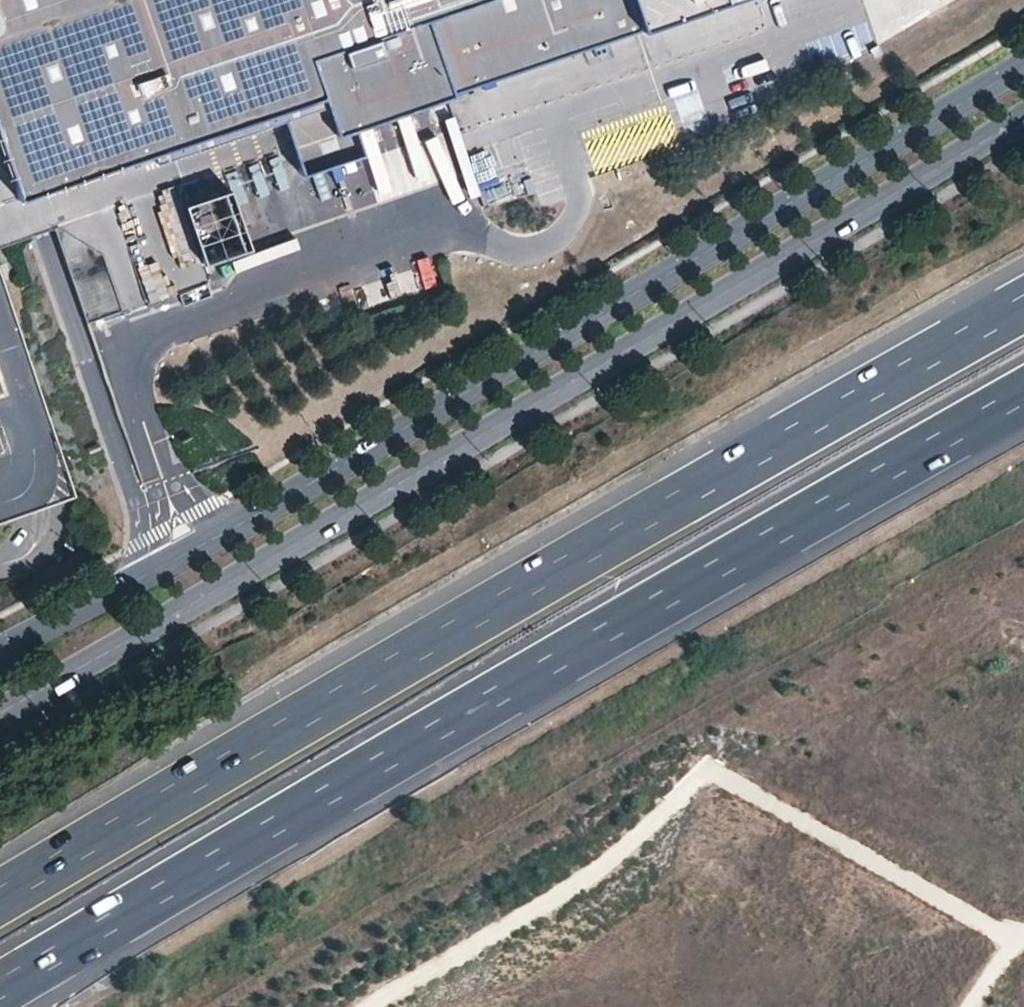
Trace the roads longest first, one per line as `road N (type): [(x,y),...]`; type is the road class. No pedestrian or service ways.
road 1 (secondary): [(0,712),(1023,117)]
road 2 (motorway): [(1023,304),(0,896)]
road 3 (motorway): [(0,987),(1023,396)]
road 4 (secondary): [(1023,64),(0,652)]

